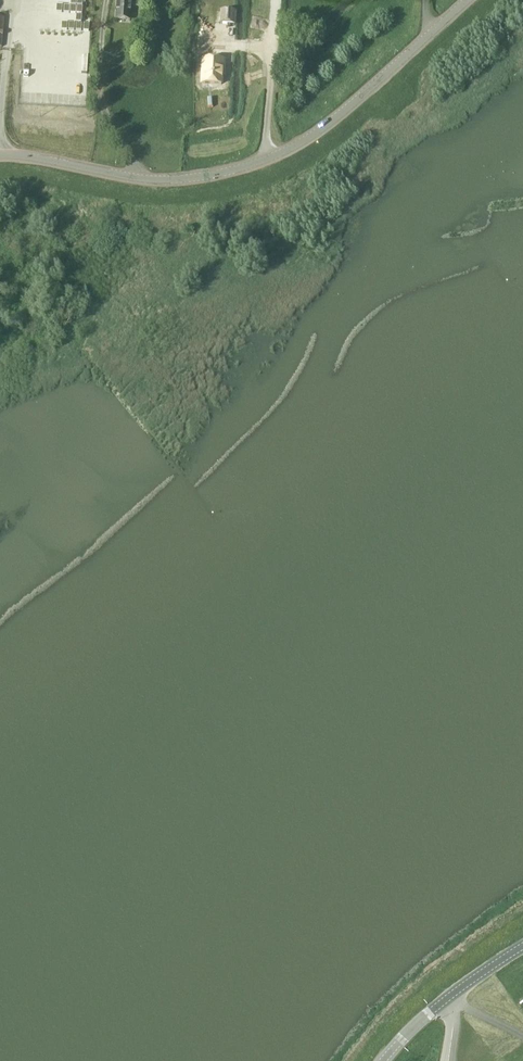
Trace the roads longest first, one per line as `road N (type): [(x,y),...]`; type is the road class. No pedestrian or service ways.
road 1 (tertiary): [(0,155),(147,179),(243,167),(335,119),(468,0)]
road 2 (tertiary): [(384,1060),(431,1011),(522,947)]

